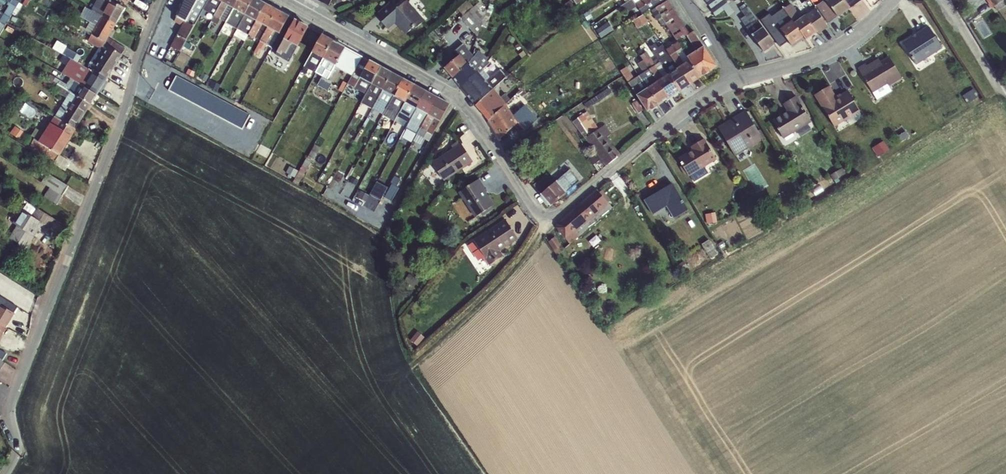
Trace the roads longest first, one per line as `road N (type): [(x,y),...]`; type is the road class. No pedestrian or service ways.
road 1 (residential): [(730,79),(545,222),(452,93),(282,0)]
road 2 (residential): [(166,0),(10,406),(18,443),(6,473)]
road 3 (residential): [(892,0),(826,50),(730,79)]

